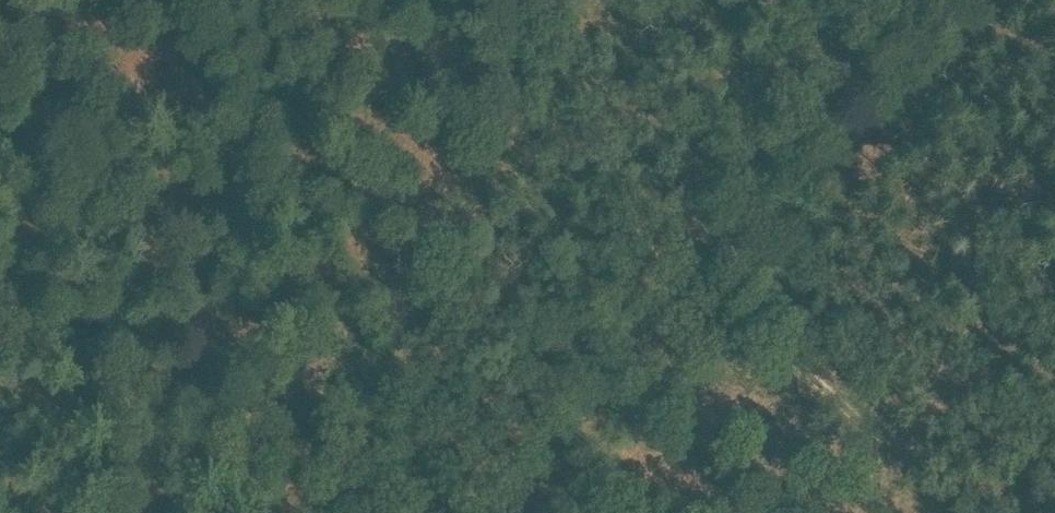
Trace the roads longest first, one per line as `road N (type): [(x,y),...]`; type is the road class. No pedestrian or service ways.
road 1 (unclassified): [(503,512),(912,0)]
road 2 (track): [(682,289),(831,347),(943,512)]

